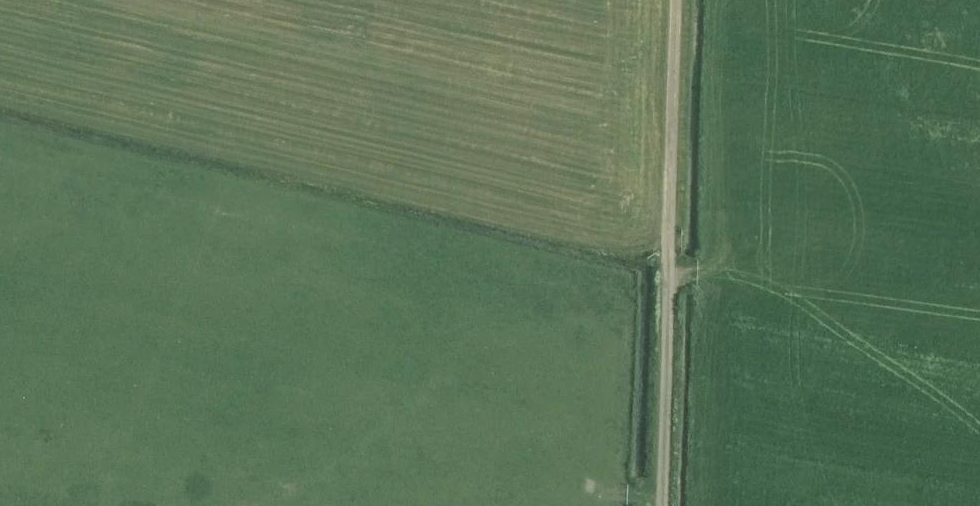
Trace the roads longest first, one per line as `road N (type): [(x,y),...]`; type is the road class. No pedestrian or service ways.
road 1 (track): [(663,505),(684,0)]

